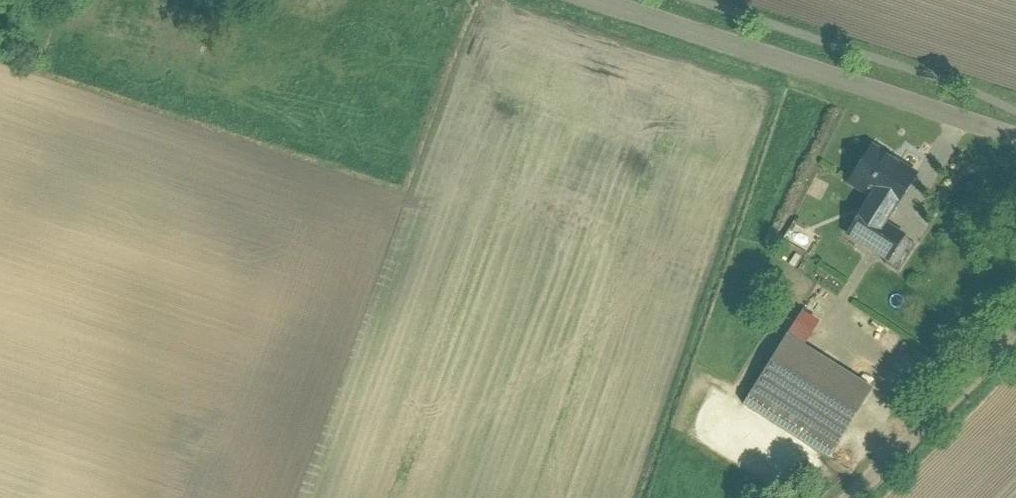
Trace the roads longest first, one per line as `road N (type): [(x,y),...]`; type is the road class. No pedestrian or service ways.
road 1 (tertiary): [(600,0),(1015,136)]
road 2 (unclassified): [(1015,312),(1000,344),(846,497)]

